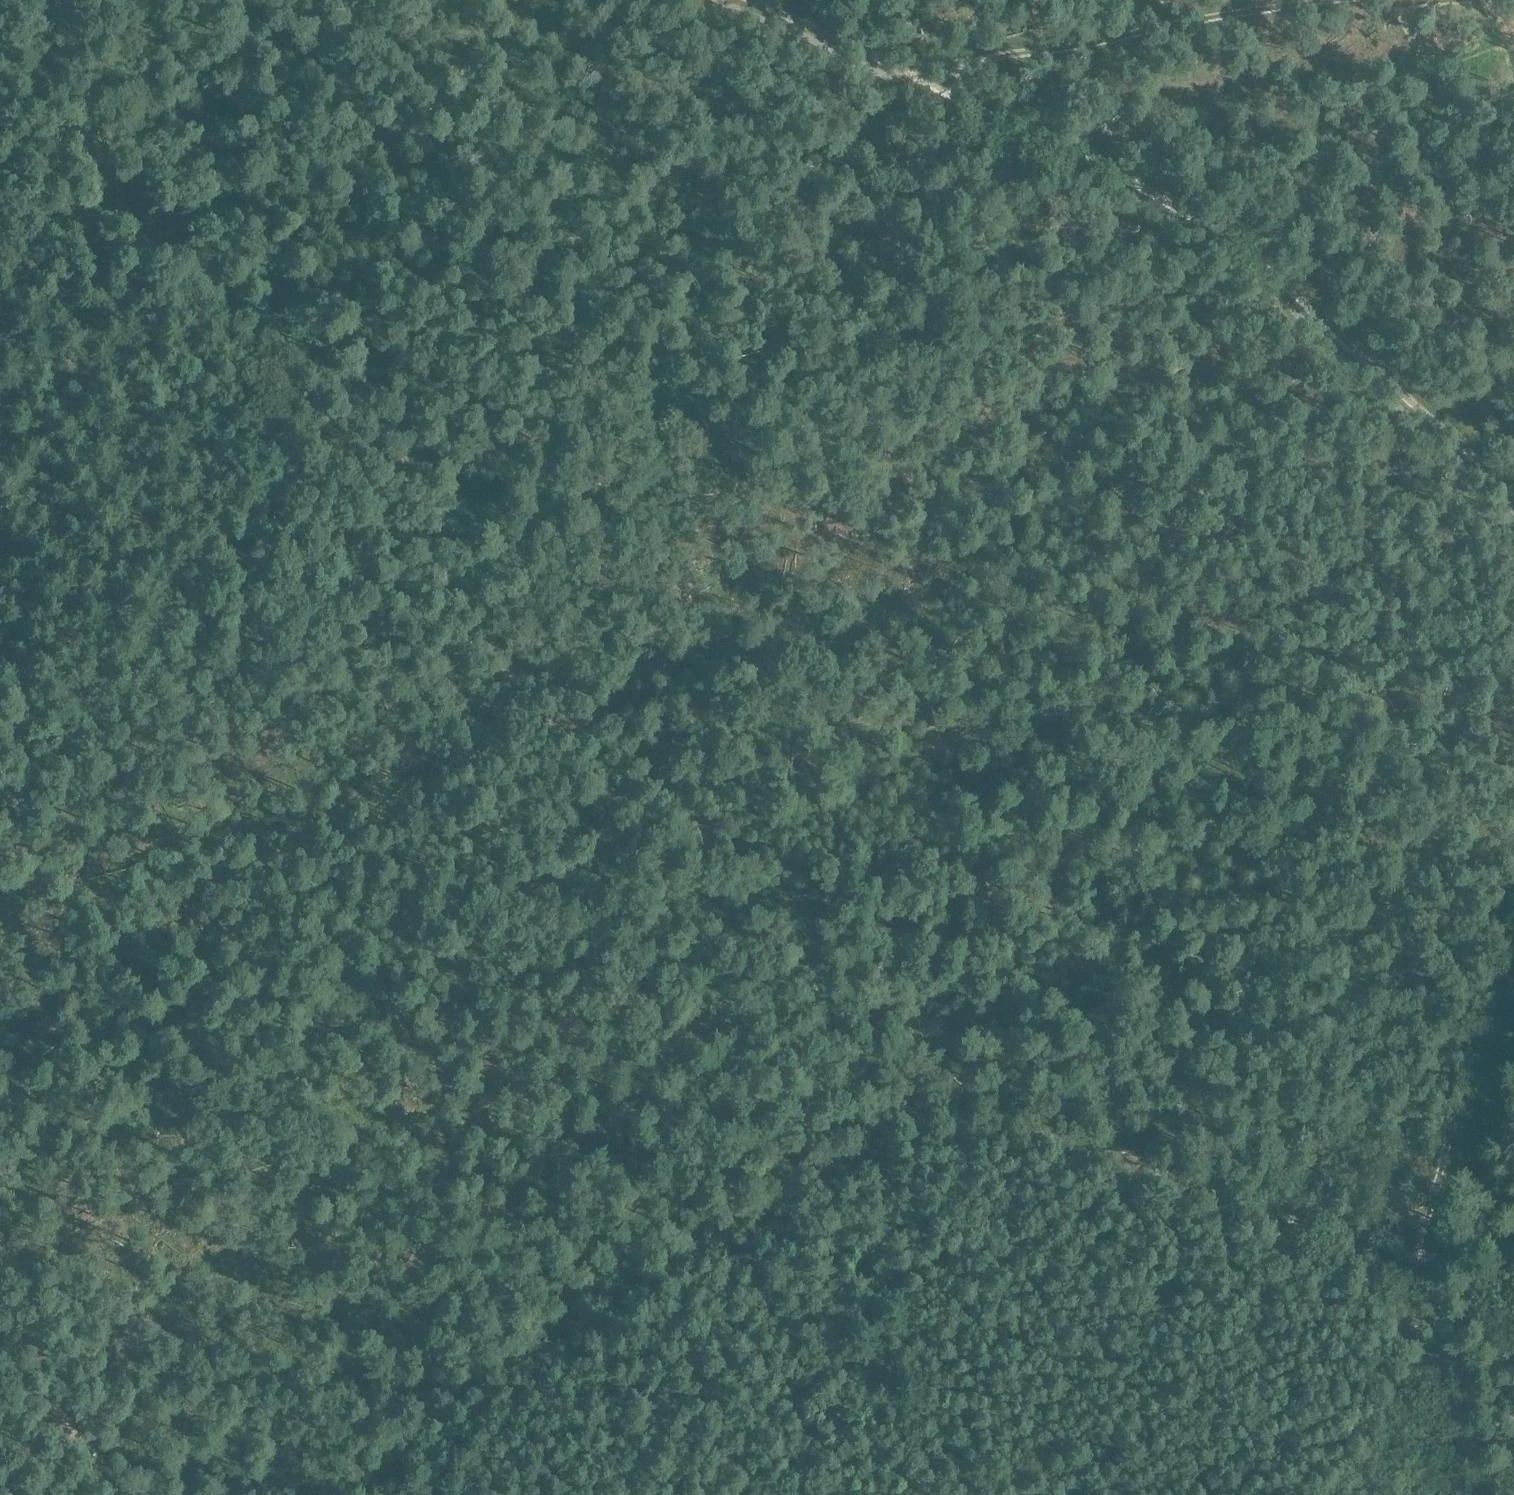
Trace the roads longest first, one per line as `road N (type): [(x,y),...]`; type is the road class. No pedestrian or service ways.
road 1 (track): [(523,670),(706,837),(840,941),(963,1091),(1061,1140),(1410,1266)]
road 2 (track): [(79,0),(91,113),(140,238),(248,330),(374,414),(396,440),(441,579),(481,632),(523,670)]
road 3 (track): [(1513,487),(1278,276),(1109,170),(929,83)]
road 4 (track): [(929,83),(986,58),(1350,0)]
road 5 (track): [(1410,1266),(1419,1361),(1349,1494)]
road 6 (track): [(929,83),(752,0)]

